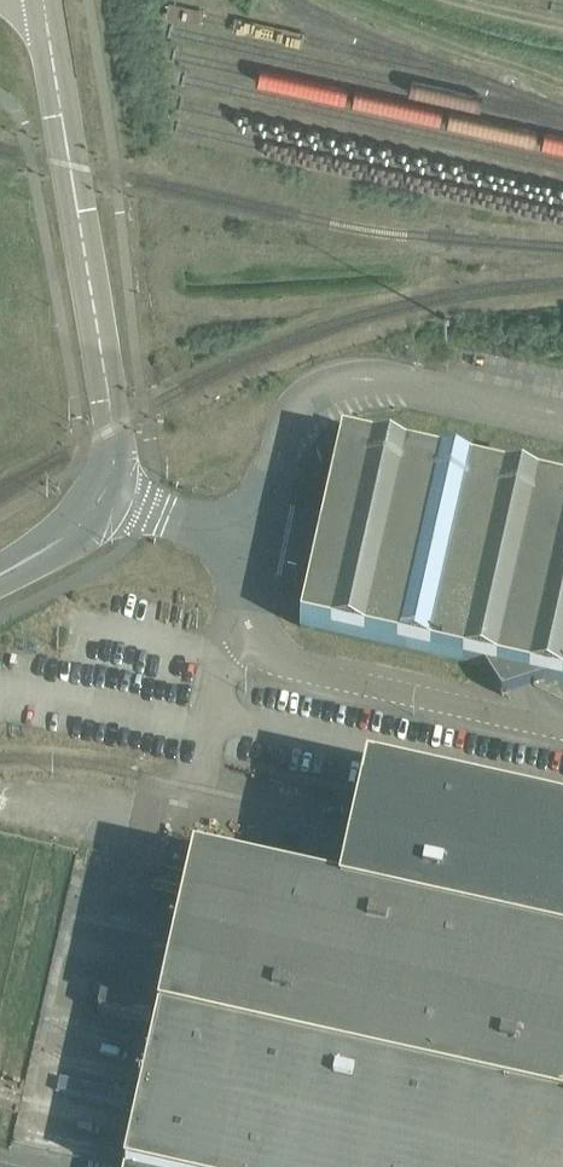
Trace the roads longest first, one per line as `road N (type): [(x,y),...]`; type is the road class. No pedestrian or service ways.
road 1 (unclassified): [(253,540),(295,404),(331,378),(366,375),(562,419)]
road 2 (unclassified): [(562,724),(296,664),(247,629)]
road 3 (unclassified): [(247,629),(223,663),(190,785),(157,800),(132,894)]
road 4 (unclassified): [(109,487),(253,540)]

